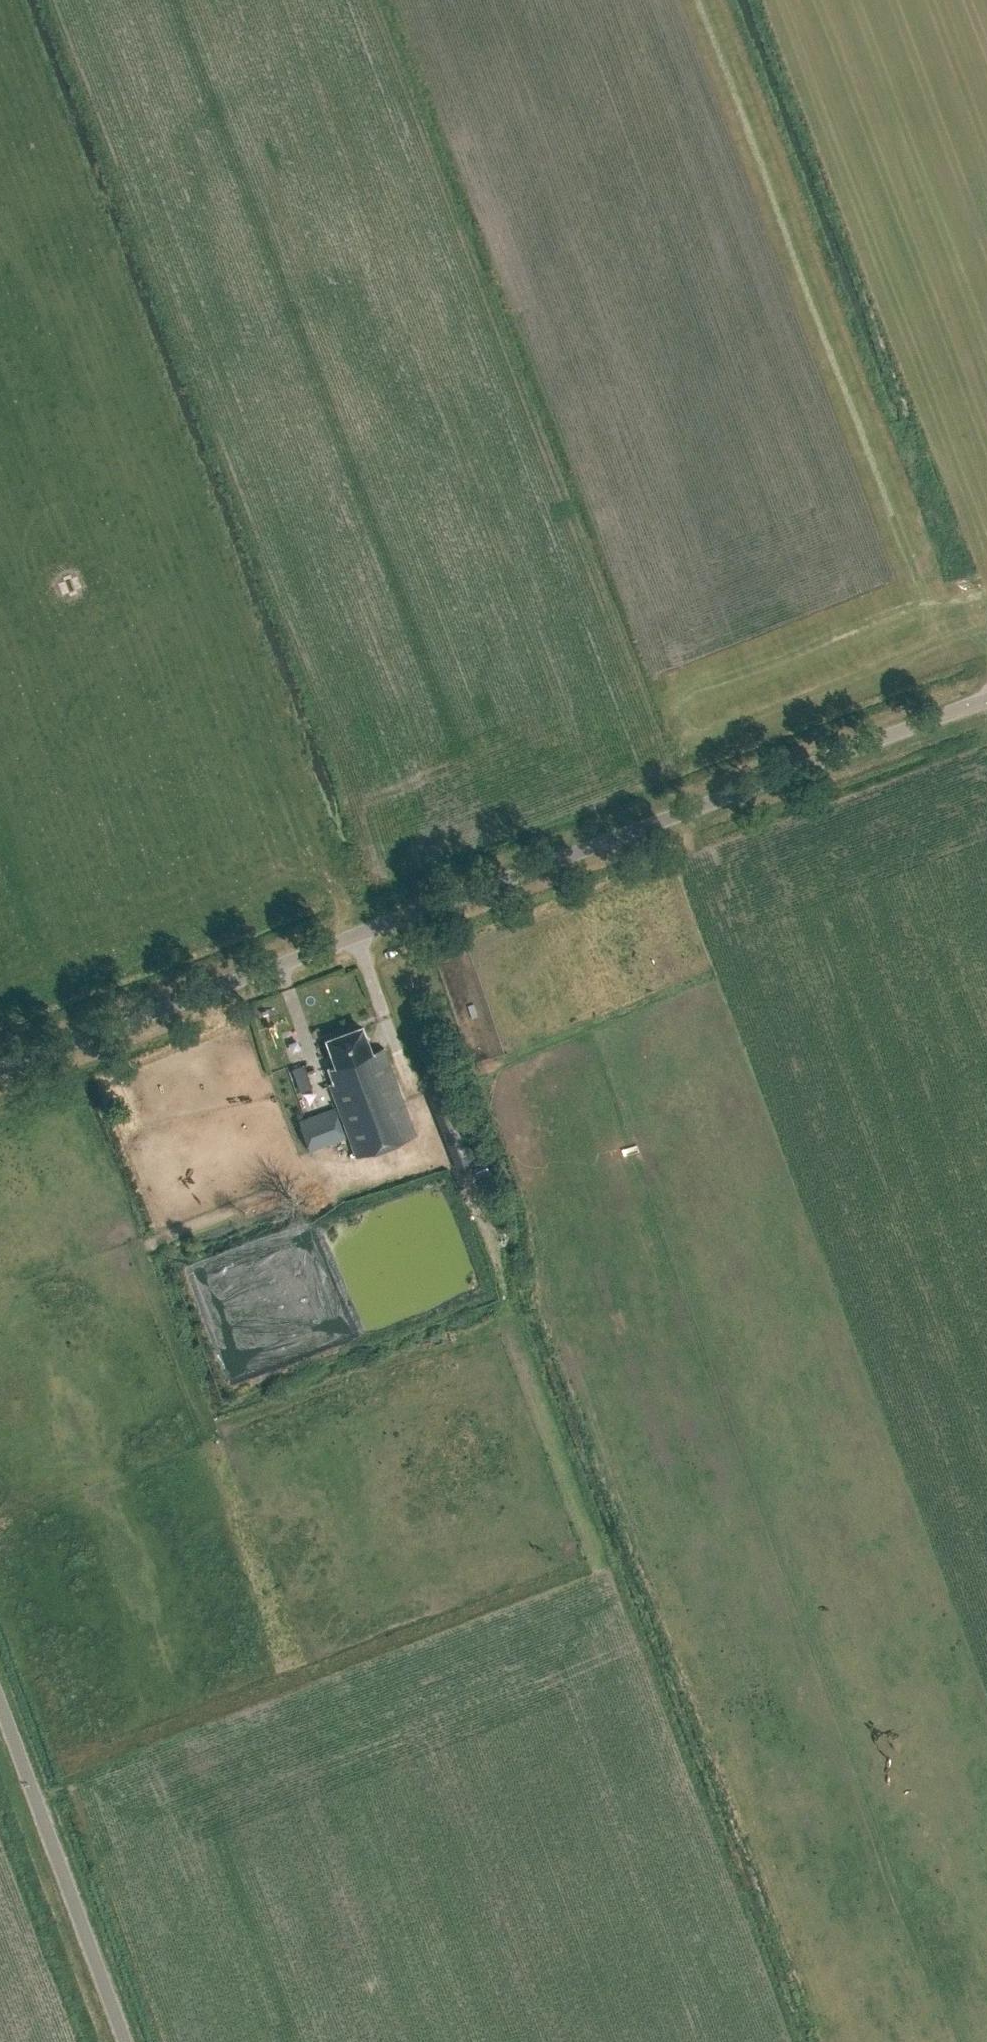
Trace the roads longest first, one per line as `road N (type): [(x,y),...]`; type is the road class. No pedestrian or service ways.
road 1 (unclassified): [(0,1071),(986,697)]
road 2 (unclassified): [(125,2041),(0,1702)]

